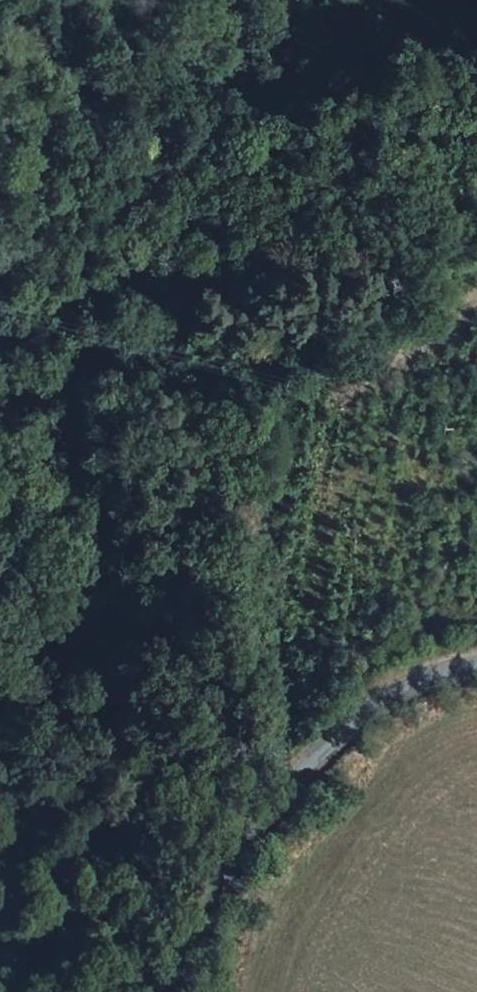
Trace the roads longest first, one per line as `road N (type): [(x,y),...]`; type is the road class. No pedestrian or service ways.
road 1 (tertiary): [(158,991),(263,816),(338,735),(415,681),(476,665)]

